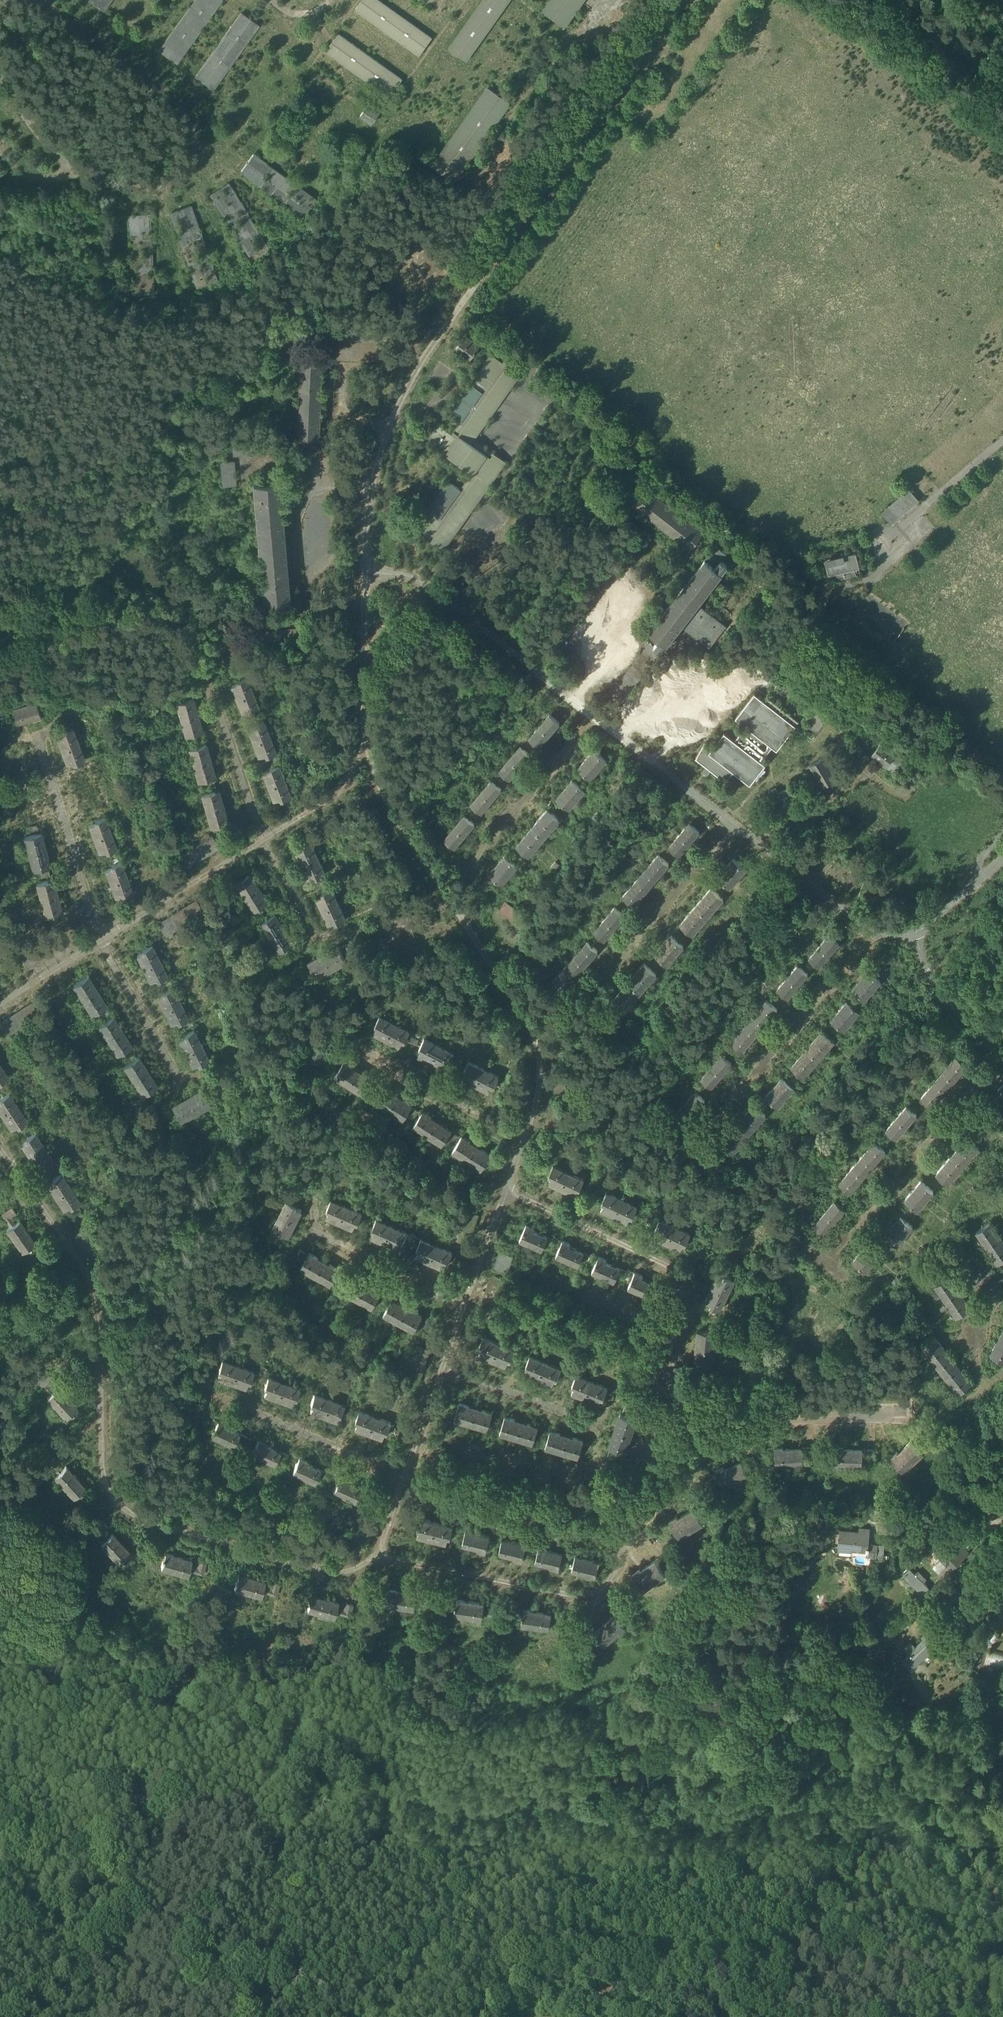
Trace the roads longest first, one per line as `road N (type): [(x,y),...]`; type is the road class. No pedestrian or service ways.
road 1 (residential): [(1002,1521),(851,1512)]
road 2 (track): [(1002,1775),(982,1837),(1002,1916)]
road 3 (track): [(1002,1711),(975,1701),(936,1708),(925,1695),(925,1669),(916,1667)]

